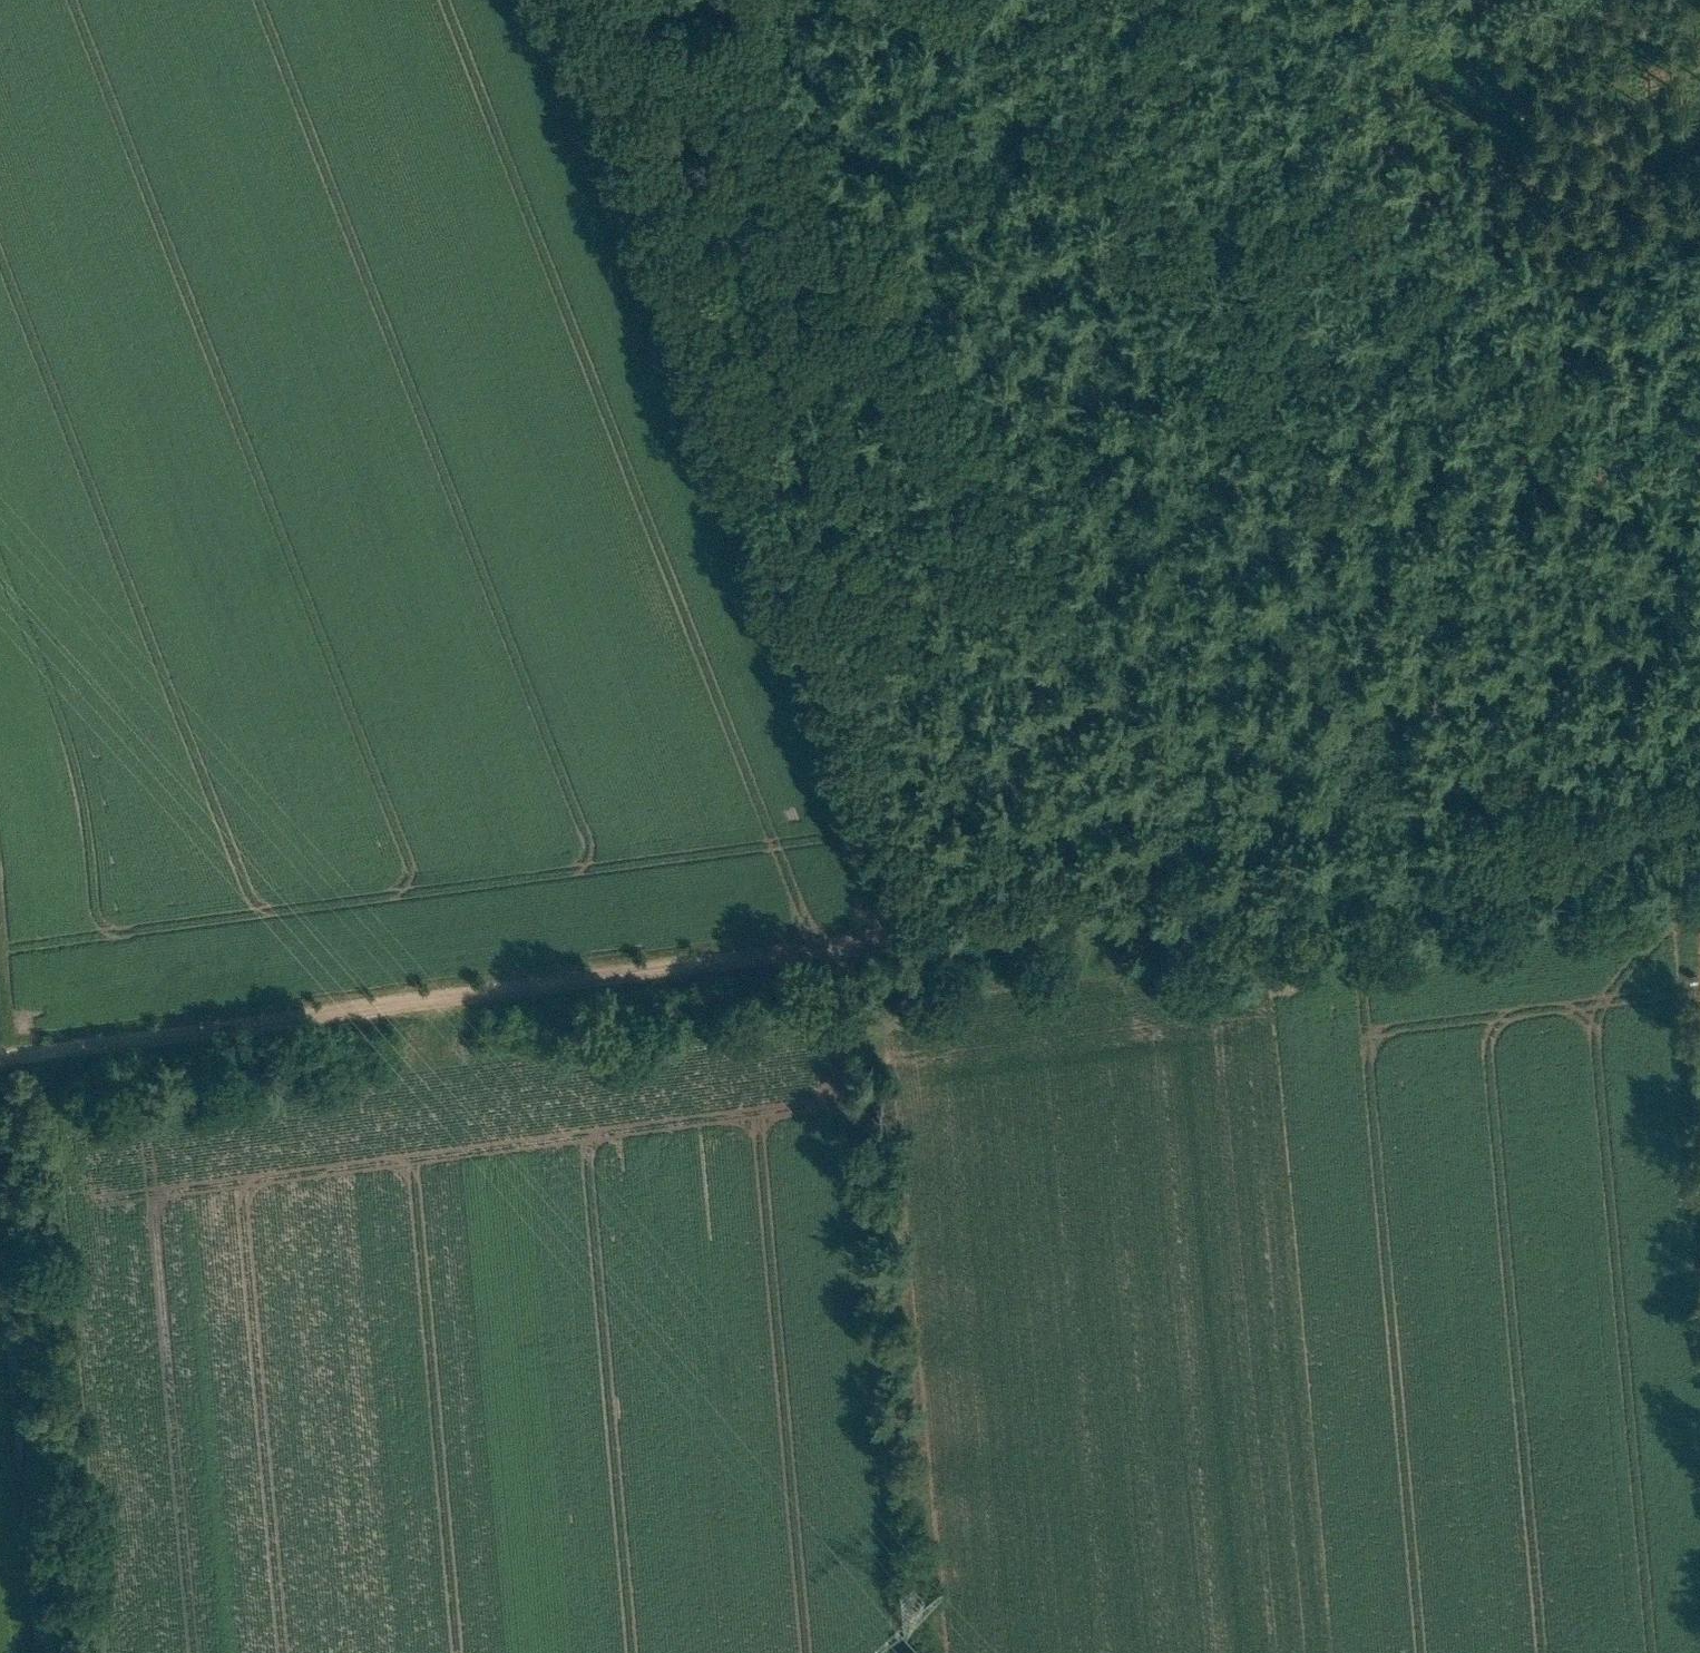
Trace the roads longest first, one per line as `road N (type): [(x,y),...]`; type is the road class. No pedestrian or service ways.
road 1 (track): [(1699,832),(0,1057)]

